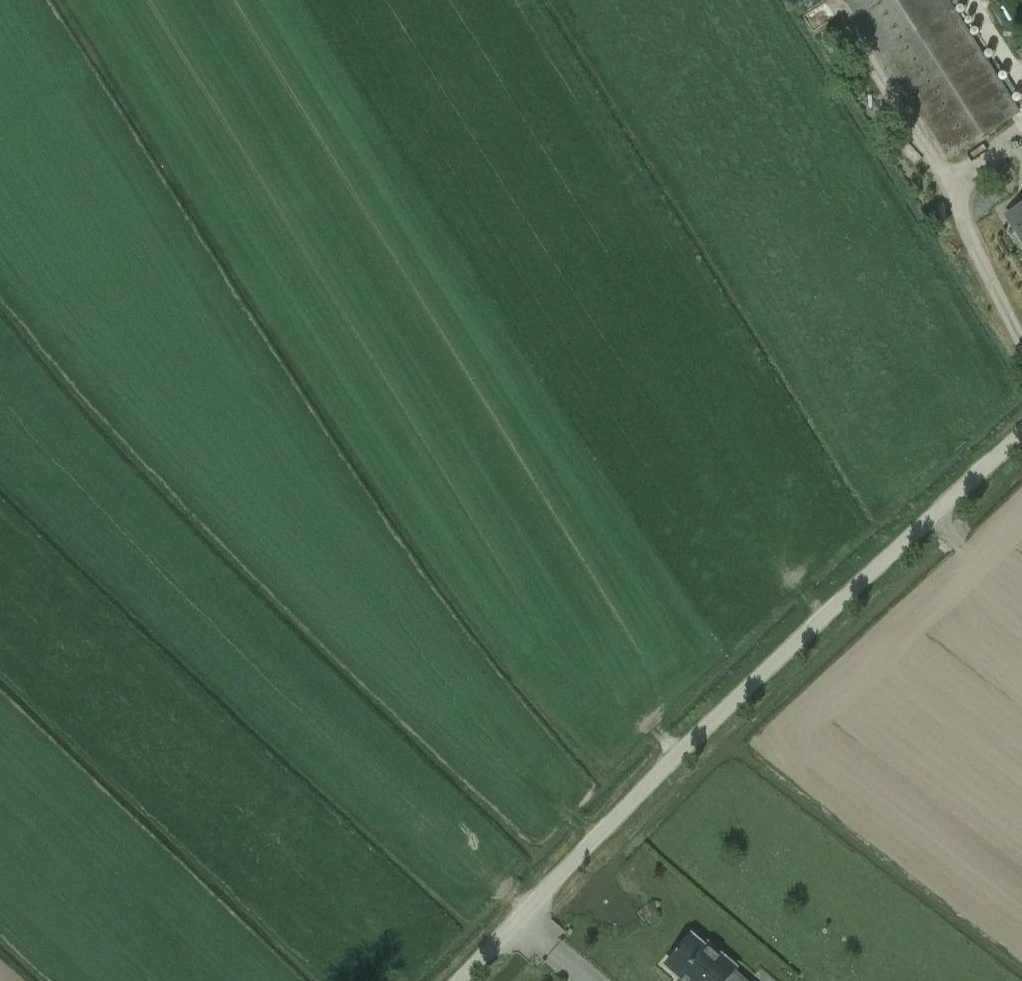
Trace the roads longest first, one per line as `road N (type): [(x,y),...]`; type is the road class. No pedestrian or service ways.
road 1 (unclassified): [(472,980),(1021,451)]

